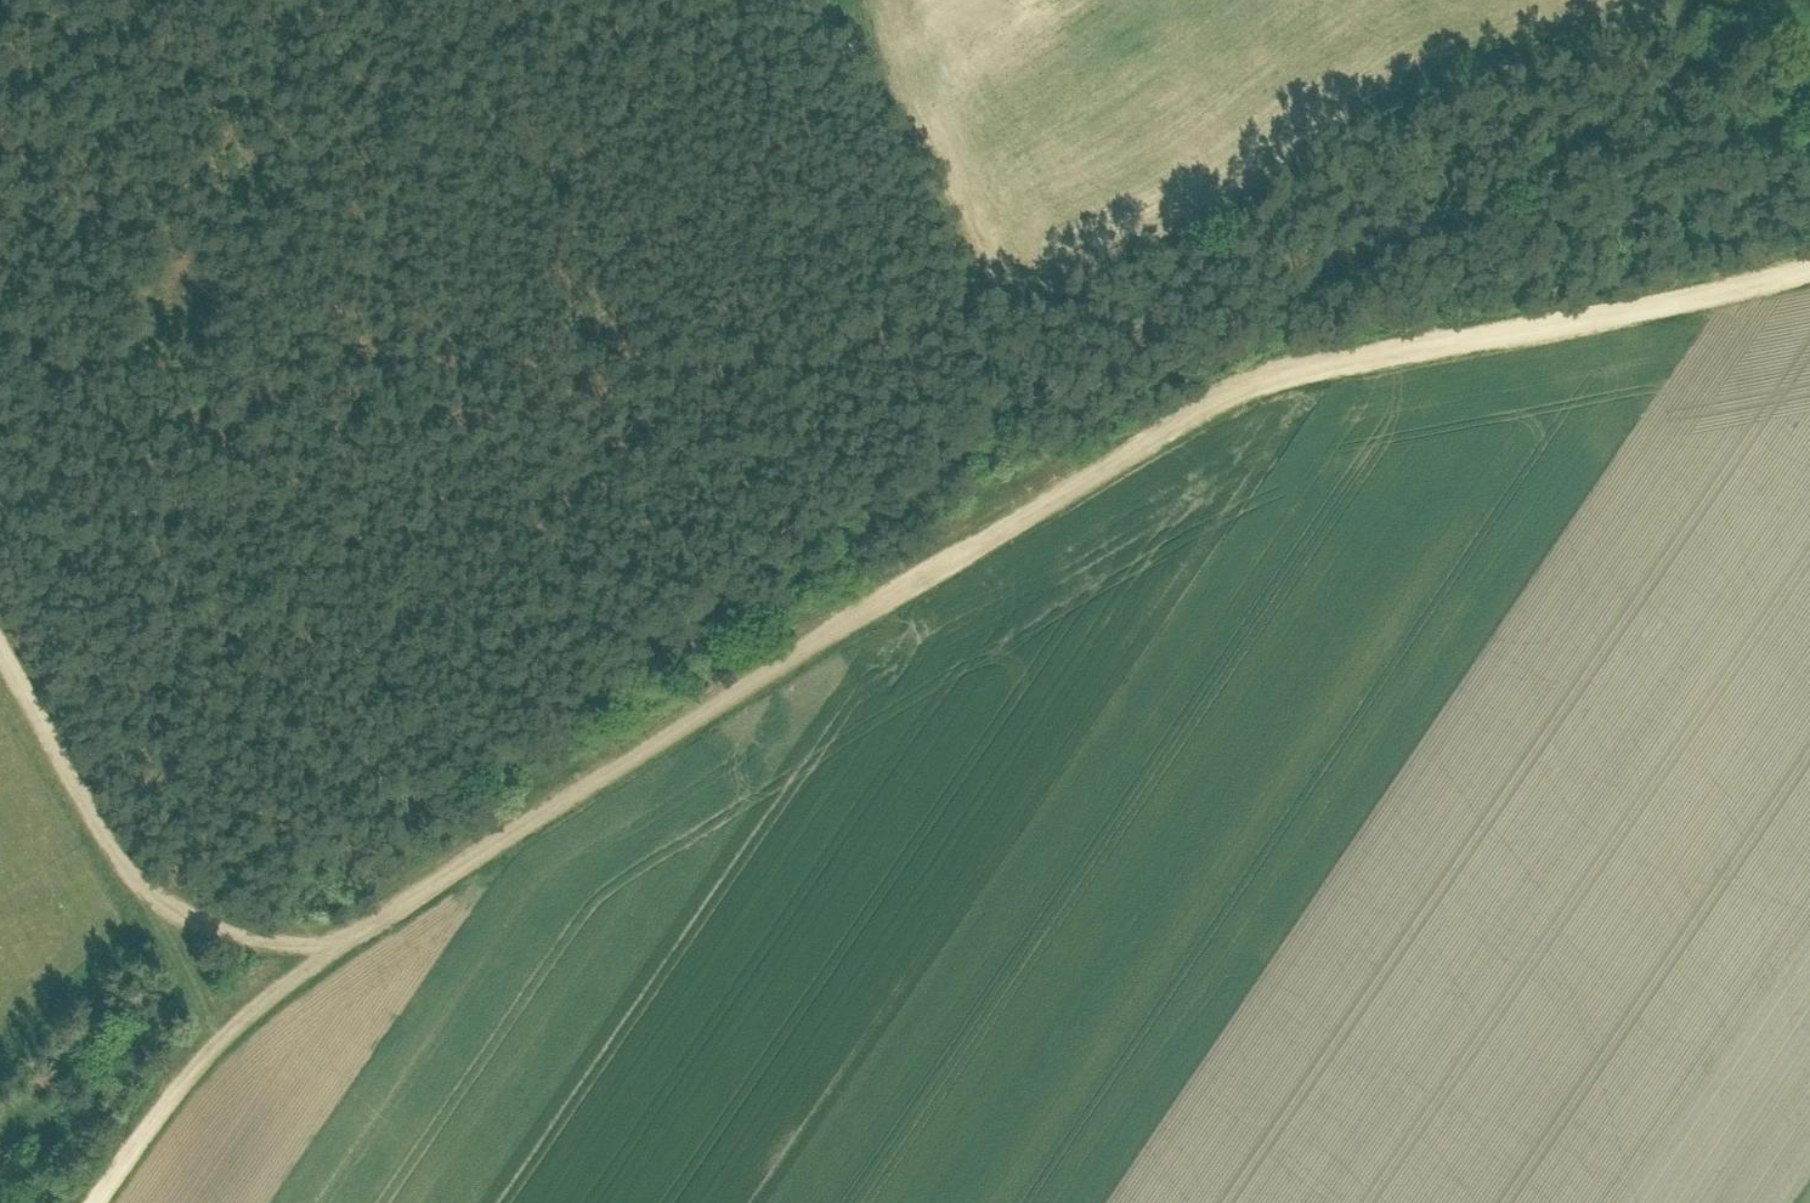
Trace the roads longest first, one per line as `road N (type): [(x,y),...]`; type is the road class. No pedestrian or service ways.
road 1 (track): [(96,1202),(217,1045),(338,943),(1216,404),(1285,377),(1668,305),(1809,270)]
road 2 (track): [(0,505),(95,463),(221,432),(370,342),(565,280),(633,232),(684,216),(748,209),(856,219),(964,252),(1001,250),(1257,139),(1347,78),(1523,0)]
road 3 (track): [(192,919),(286,830),(369,766),(465,660),(793,370),(964,252)]
road 4 (track): [(338,943),(263,940),(150,899),(106,849),(0,652)]
road 5 (track): [(150,899),(217,1045)]

